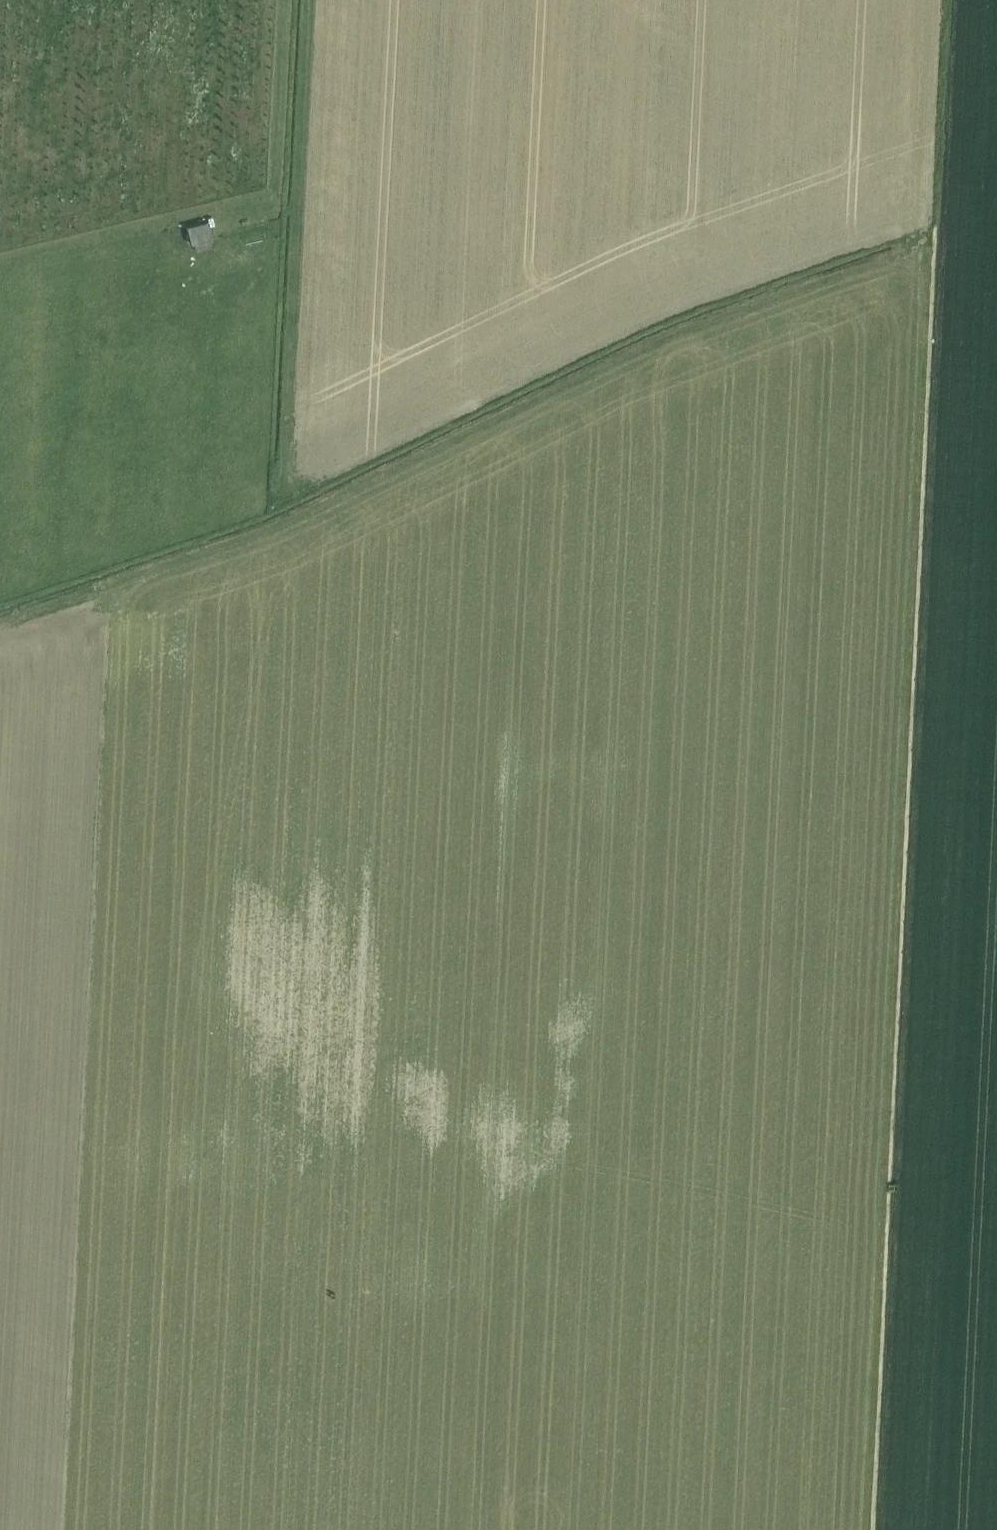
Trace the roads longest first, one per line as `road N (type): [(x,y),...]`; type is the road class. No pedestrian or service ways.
road 1 (track): [(287,0),(277,195),(0,261)]

